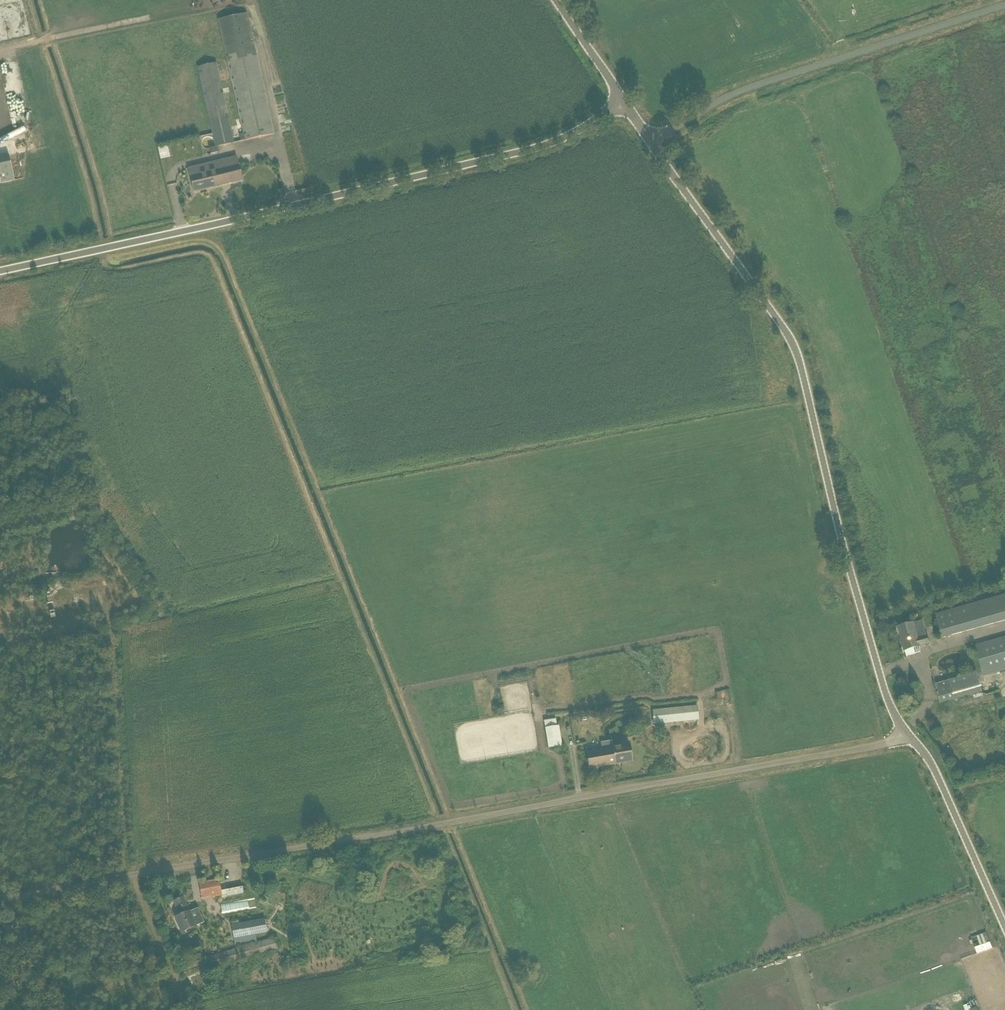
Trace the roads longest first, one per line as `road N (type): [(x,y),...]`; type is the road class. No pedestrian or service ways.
road 1 (unclassified): [(1004,926),(937,775),(891,707),(801,366),(651,143)]
road 2 (track): [(130,876),(890,744),(906,732)]
road 3 (unclassified): [(0,271),(535,149),(624,100)]
road 4 (unclassified): [(651,143),(708,104),(1004,6)]
road 5 (track): [(190,1009),(130,876)]
road 6 (track): [(0,898),(130,876)]
road 7 (unclassified): [(624,100),(555,0)]

